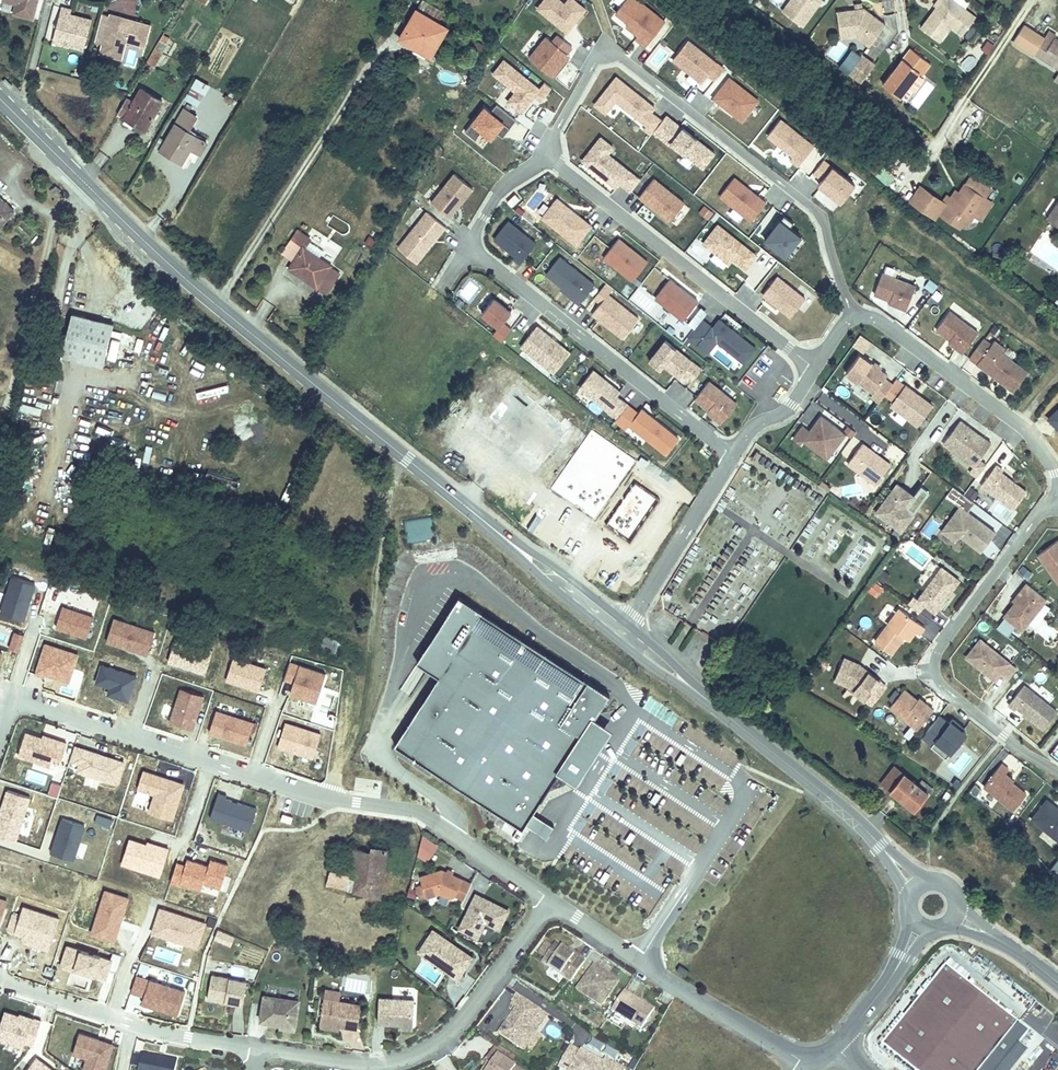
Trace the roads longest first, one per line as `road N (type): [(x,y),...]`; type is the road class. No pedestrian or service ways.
road 1 (secondary): [(514,544),(254,335),(0,97)]
road 2 (residential): [(0,738),(12,709),(22,704),(331,798),(418,813),(524,880),(552,911)]
road 3 (residential): [(852,318),(818,211),(624,58),(607,52),(590,67),(554,129),(548,164)]
road 4 (residential): [(735,454),(474,254),(473,238),(502,189),(548,164)]
road 5 (residential): [(1057,506),(1032,523),(937,657),(945,688),(1057,772)]
road 6 (residential): [(552,911),(539,916),(453,1033),(430,1050),(371,1064),(262,1055)]
road 7 (residential): [(548,164),(814,368)]
road 8 (residential): [(815,1066),(568,912),(552,911)]
road 9 (secondary): [(916,885),(825,793),(703,695)]
road 10 (residential): [(262,1055),(0,979)]
road 11 (residential): [(1057,477),(1020,424),(883,322),(852,318)]
road 12 (residential): [(735,454),(627,624)]
road 13 (residential): [(919,927),(835,1045)]
road 14 (secondary): [(627,624),(514,544)]
road 15 (secondary): [(514,544),(616,637)]
road 16 (secondary): [(1057,985),(955,914)]

